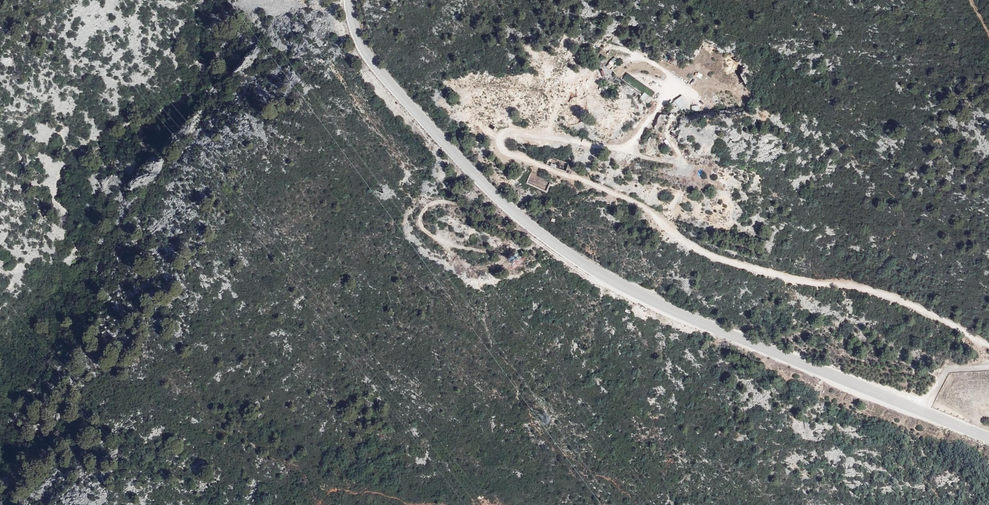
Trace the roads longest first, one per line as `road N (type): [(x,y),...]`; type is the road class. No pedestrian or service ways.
road 1 (tertiary): [(988,435),(728,333),(586,265),(417,113),(358,35),(350,0)]
road 2 (track): [(527,218),(442,200),(423,216),(426,230),(450,246),(504,255)]

